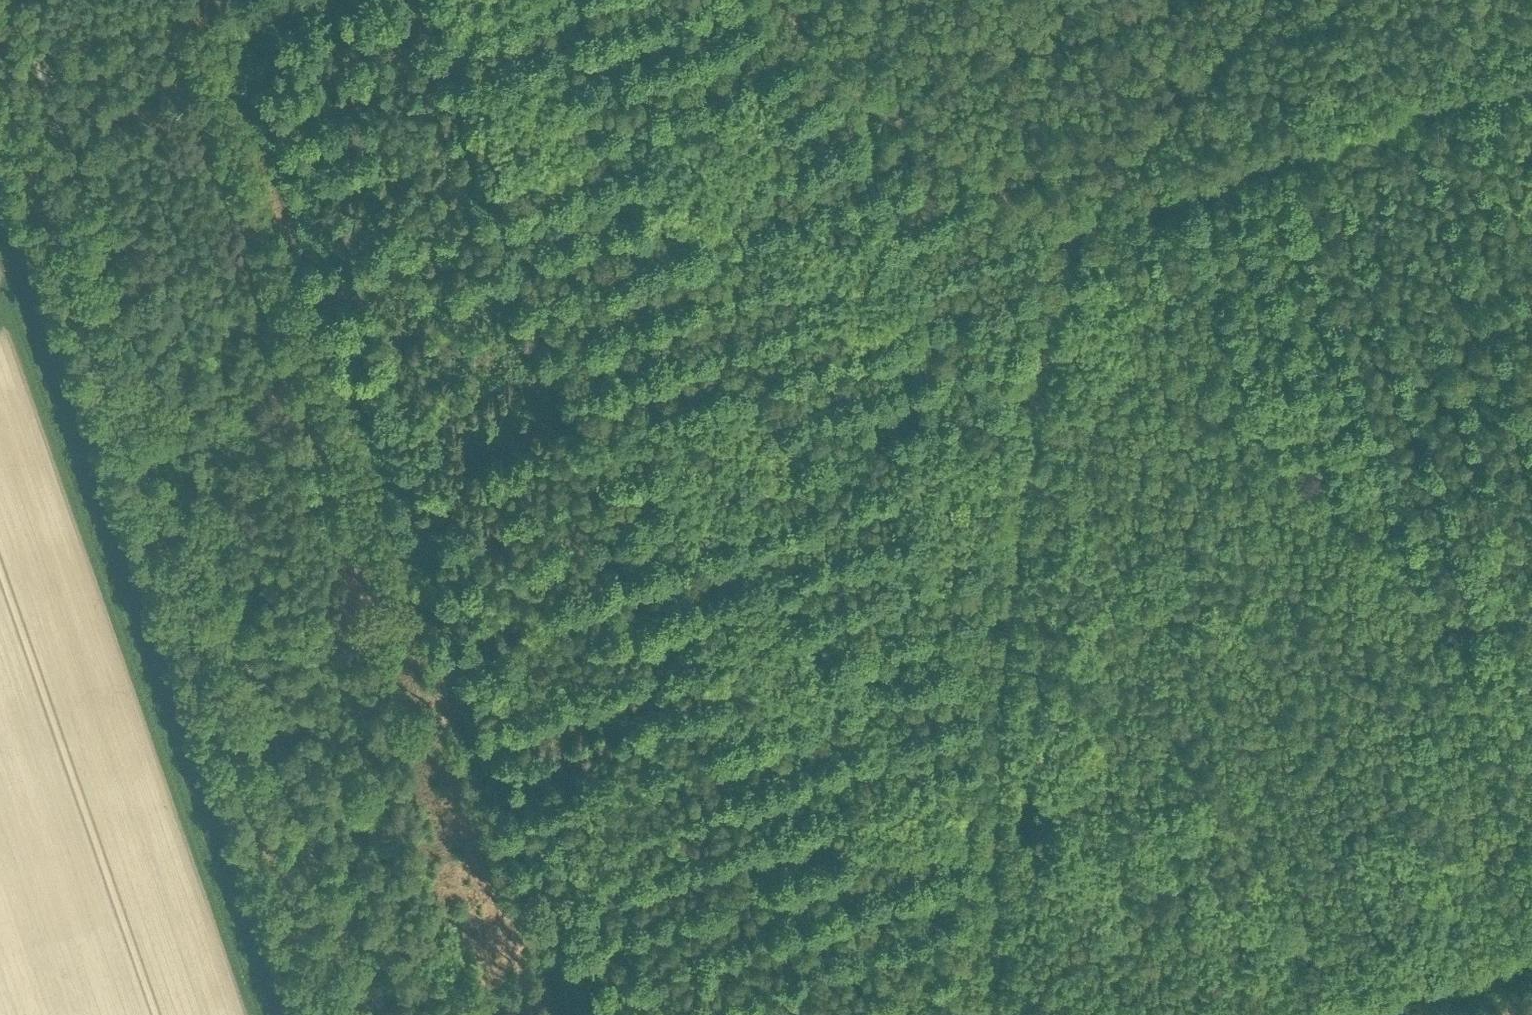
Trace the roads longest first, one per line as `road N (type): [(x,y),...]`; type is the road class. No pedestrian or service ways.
road 1 (track): [(1531,607),(1464,618),(1404,582),(1086,254)]
road 2 (track): [(1086,254),(1143,206),(1531,79)]
road 3 (track): [(786,0),(869,89),(1086,254)]
road 4 (track): [(1086,254),(1144,157),(1269,0)]

